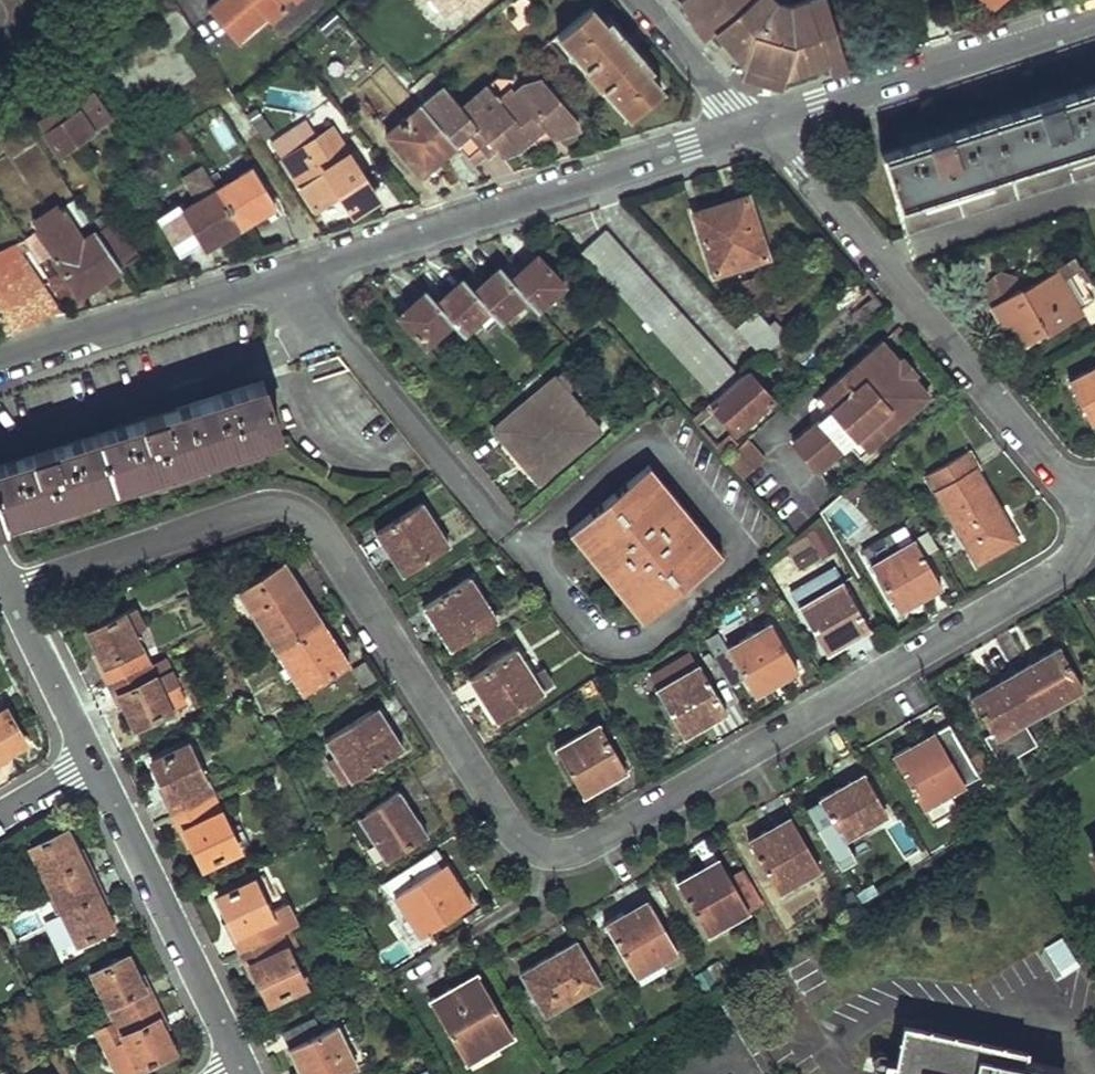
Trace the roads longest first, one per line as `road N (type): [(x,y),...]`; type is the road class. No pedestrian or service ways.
road 1 (residential): [(12,593),(259,509),(295,508),(323,530),(511,829),(535,850),(568,854),(1056,574),(1078,551),(1094,502)]
road 2 (residential): [(533,553),(596,639),(622,648),(647,641),(736,565),(740,554),(664,453),(651,449),(637,450),(535,542)]
road 3 (residential): [(1094,502),(1053,471),(880,259),(752,127)]
road 4 (residential): [(294,275),(752,127)]
road 5 (residential): [(294,275),(510,538),(533,553)]
road 6 (residential): [(752,127),(1094,19)]
road 7 (residential): [(94,760),(244,1067)]
road 8 (residential): [(0,366),(294,275)]
road 9 (residential): [(12,593),(94,760)]
road 10 (residential): [(752,127),(639,0)]

